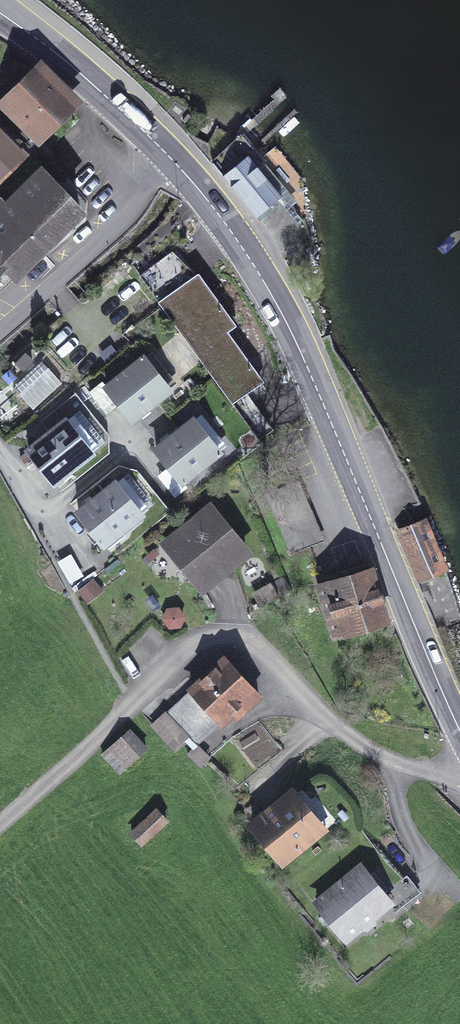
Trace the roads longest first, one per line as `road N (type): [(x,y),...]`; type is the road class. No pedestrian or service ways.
road 1 (primary): [(0,13),(172,160),(258,272),(301,348),(459,728)]

